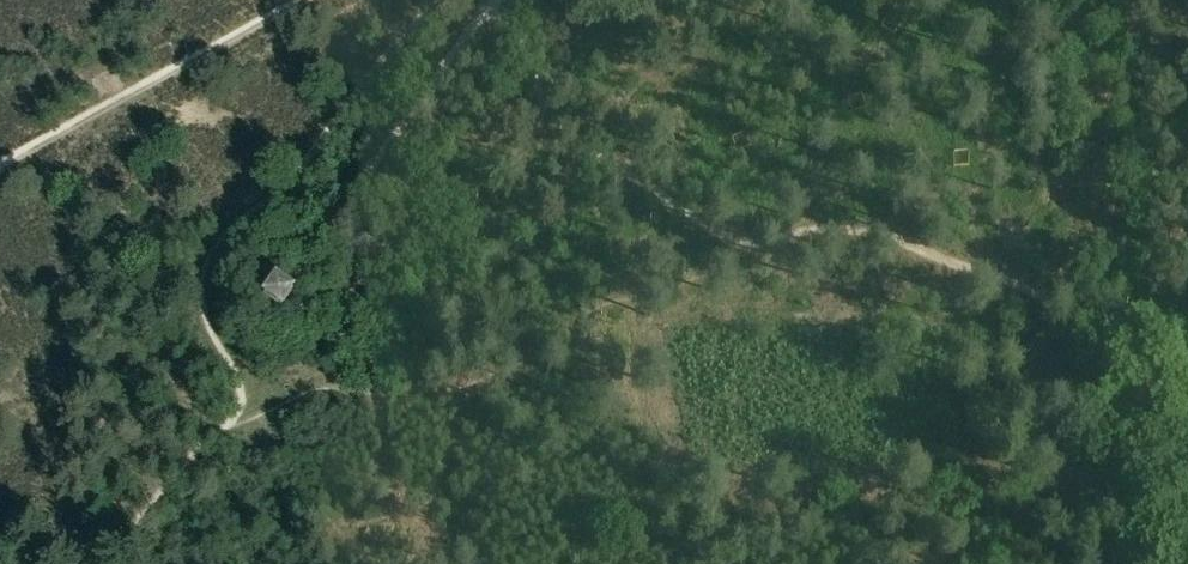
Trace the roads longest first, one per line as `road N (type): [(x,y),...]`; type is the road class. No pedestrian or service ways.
road 1 (track): [(511,0),(532,117),(754,255),(818,222),(891,228),(1106,342),(1187,302)]
road 2 (track): [(508,0),(285,282)]
road 3 (track): [(0,166),(308,0)]
road 4 (track): [(1106,342),(1122,563)]

